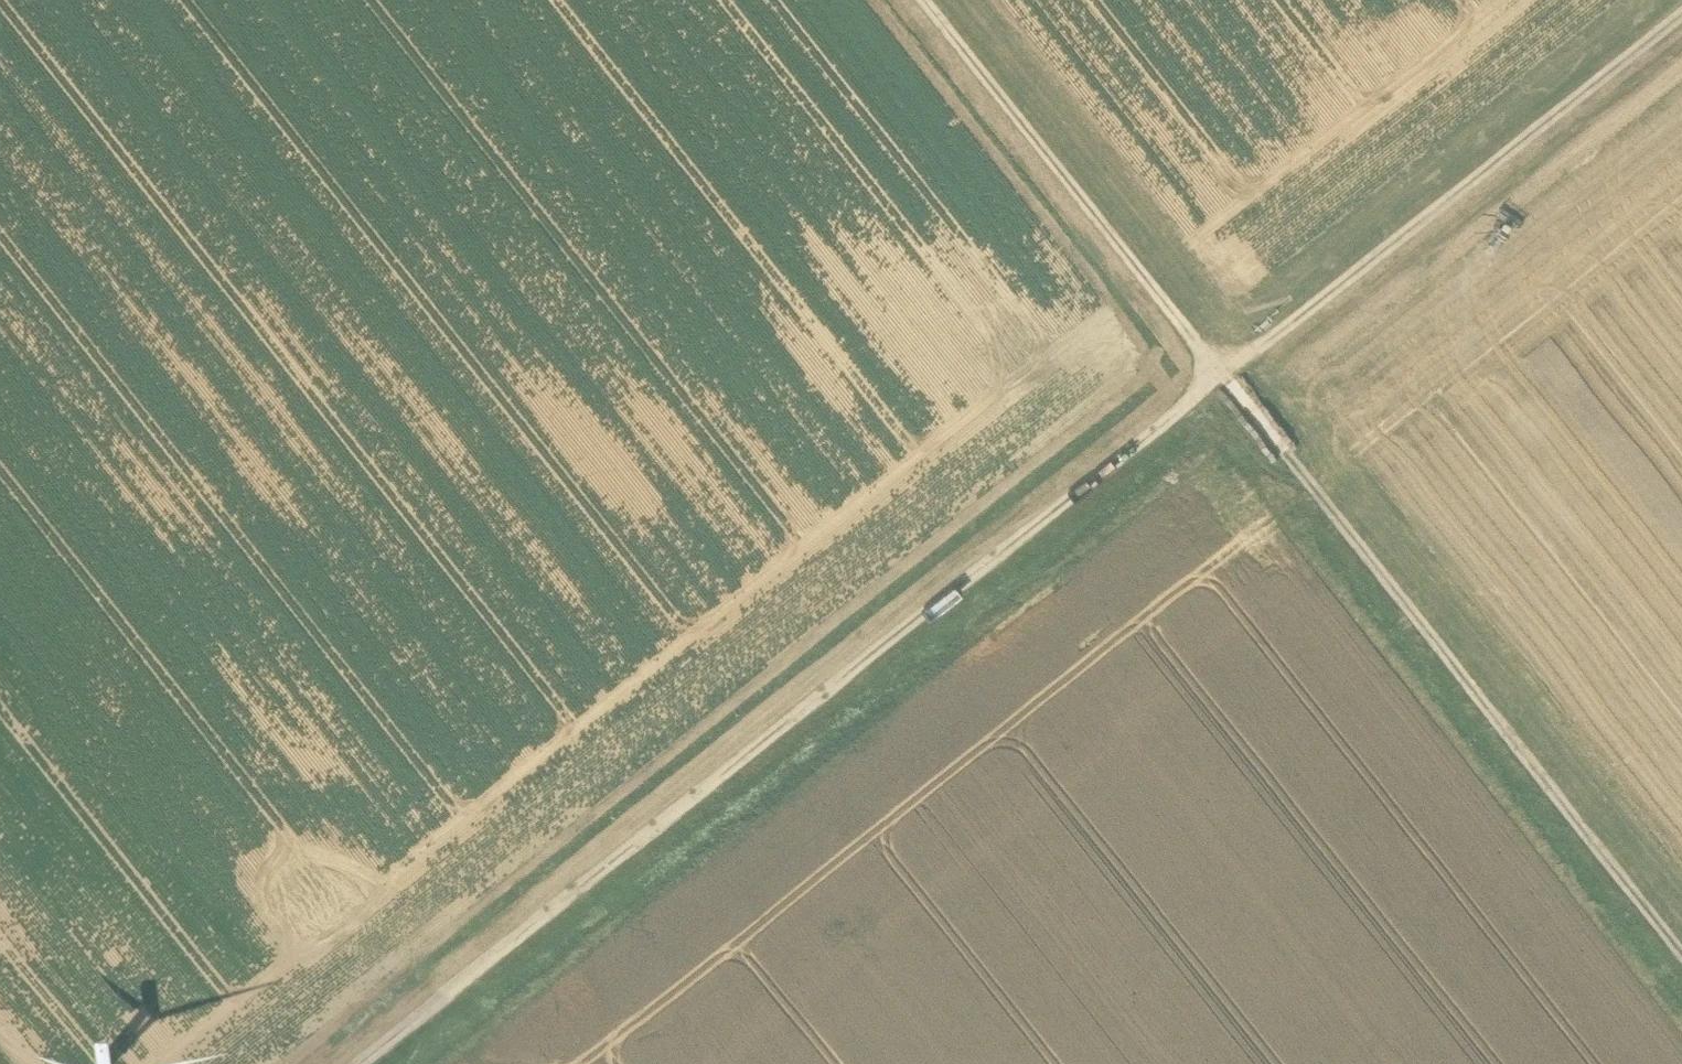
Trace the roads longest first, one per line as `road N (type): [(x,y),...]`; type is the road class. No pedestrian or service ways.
road 1 (track): [(360,1063),(1681,12)]
road 2 (track): [(1681,949),(928,0)]

